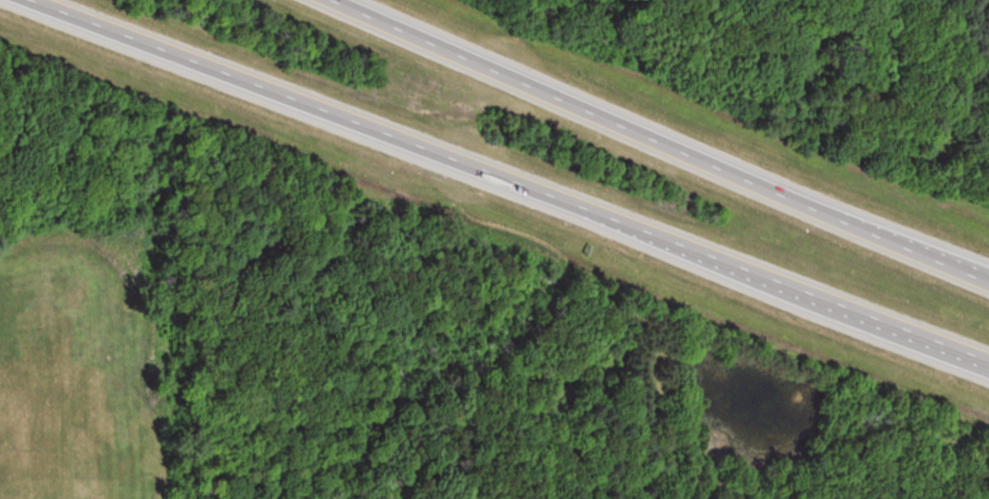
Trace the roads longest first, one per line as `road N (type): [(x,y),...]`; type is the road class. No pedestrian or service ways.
road 1 (motorway): [(26,0),(988,364)]
road 2 (motorway): [(988,273),(323,0)]

